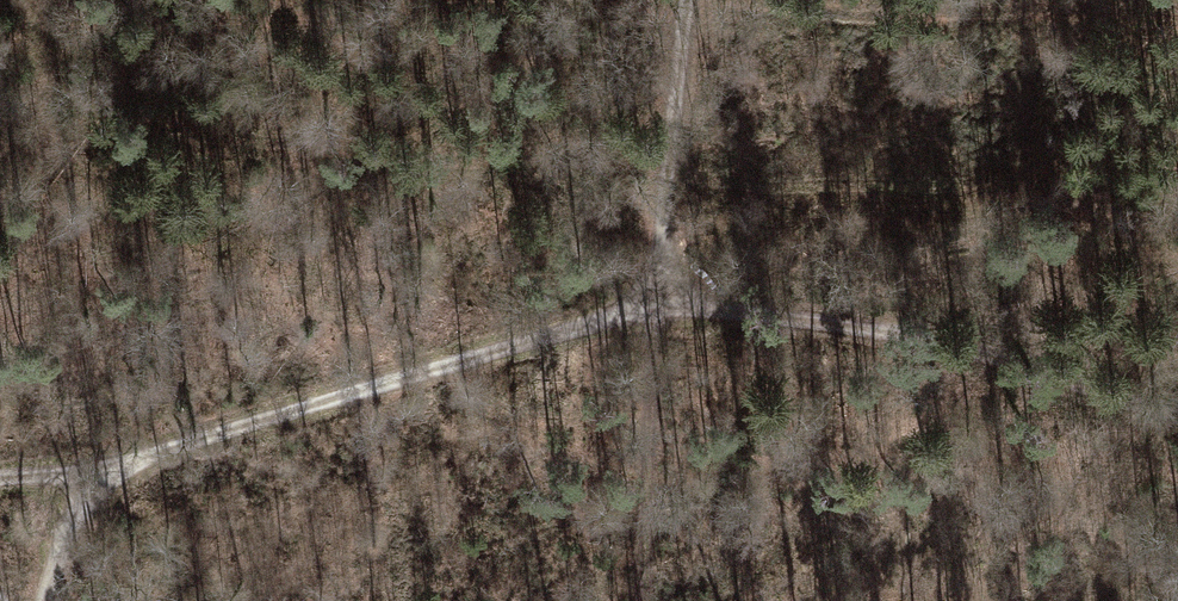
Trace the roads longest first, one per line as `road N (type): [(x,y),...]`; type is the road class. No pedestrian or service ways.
road 1 (track): [(686,0),(663,183),(664,302),(96,474)]
road 2 (track): [(664,302),(994,351),(1177,411)]
road 3 (track): [(664,302),(653,389),(648,600)]
road 4 (track): [(96,474),(55,554),(42,600)]

